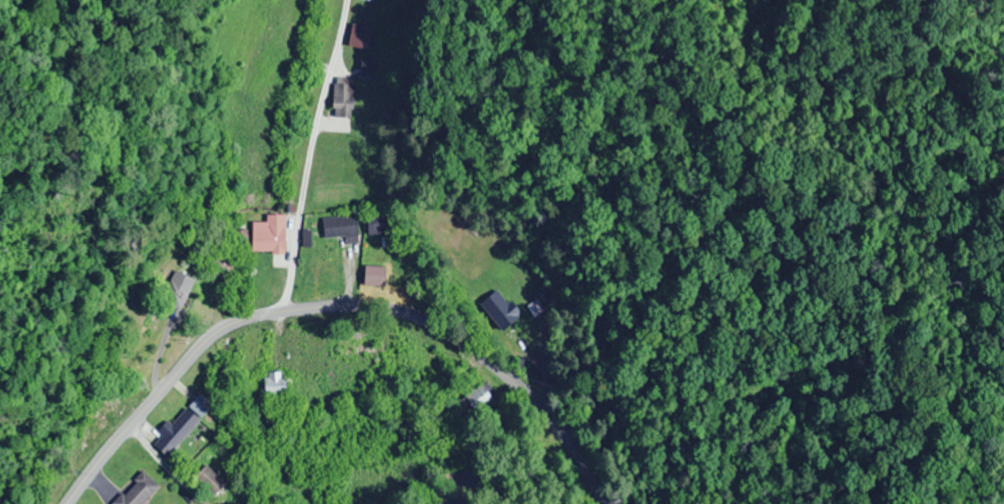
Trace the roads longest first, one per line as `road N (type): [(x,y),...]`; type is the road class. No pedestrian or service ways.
road 1 (secondary): [(598,503),(562,438),(493,369),(423,324),(353,309),(254,318),(214,335),(64,503)]
road 2 (residential): [(284,314),(345,0)]

